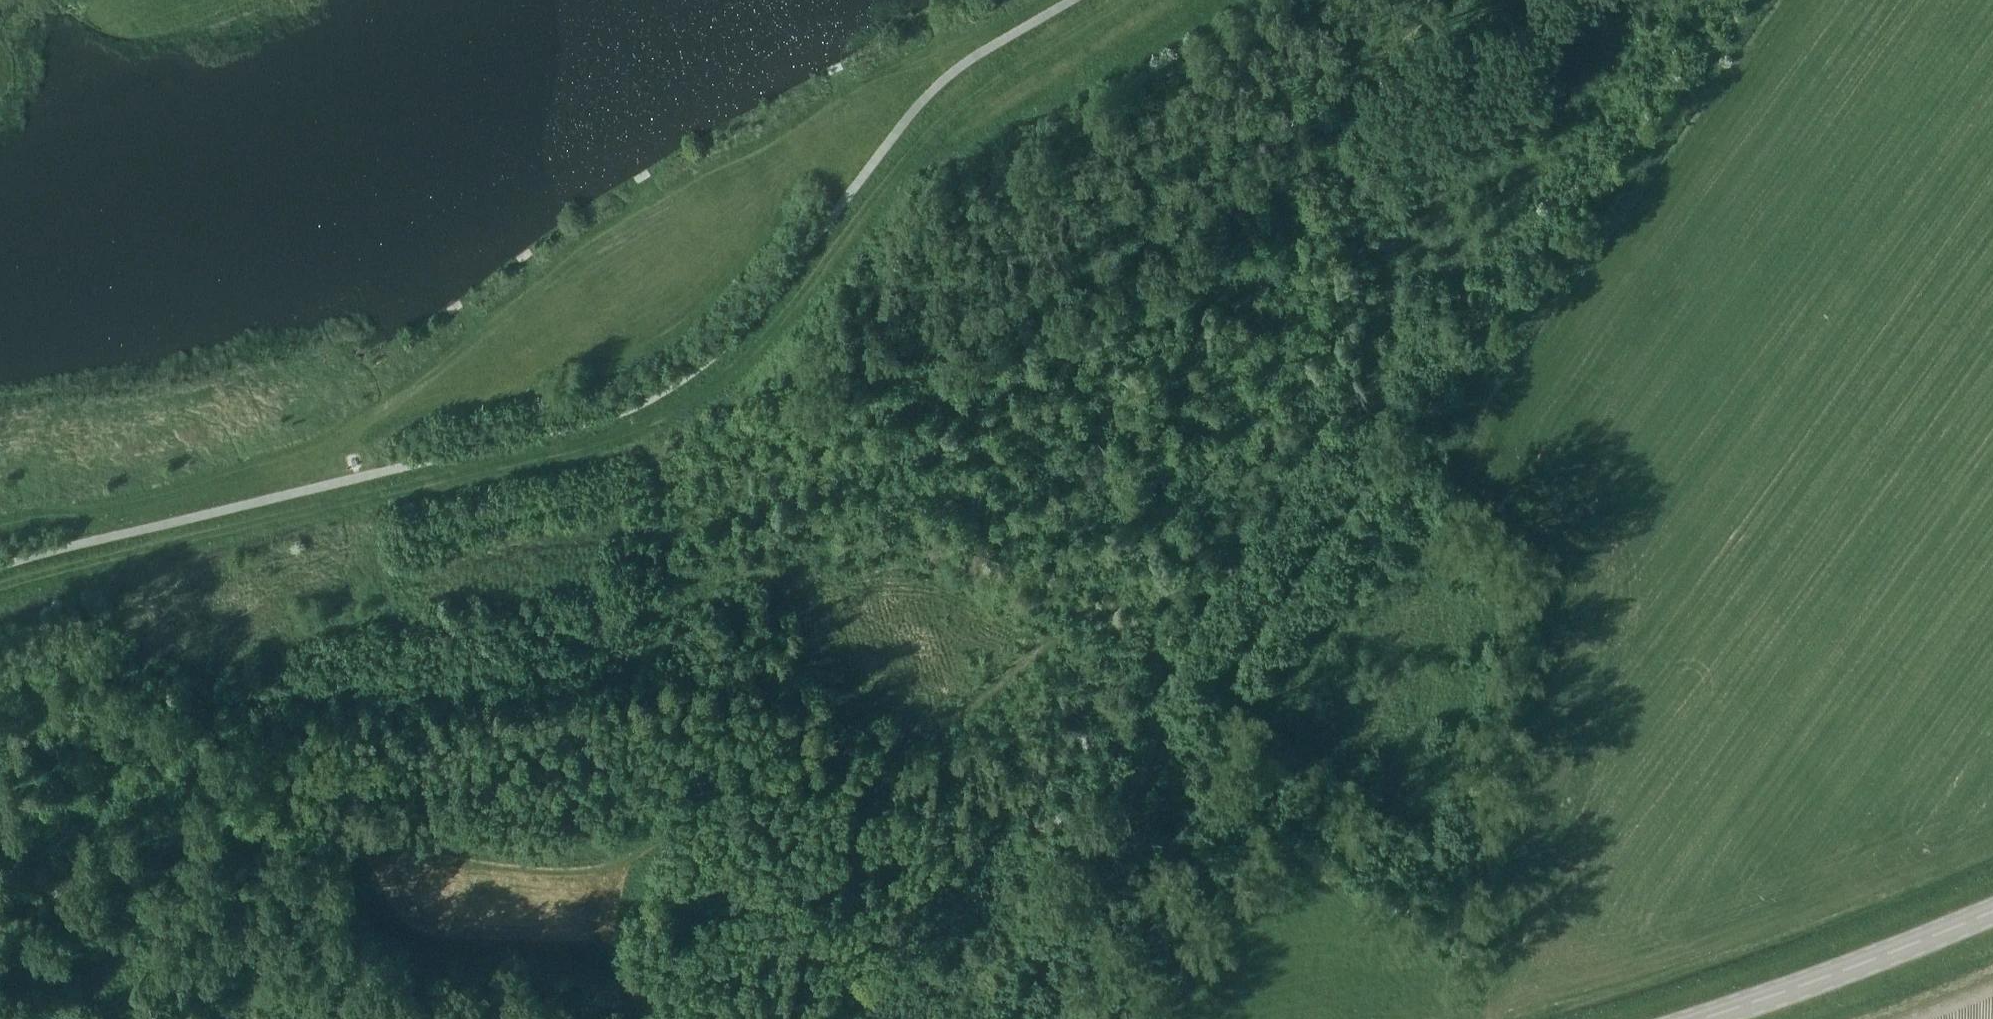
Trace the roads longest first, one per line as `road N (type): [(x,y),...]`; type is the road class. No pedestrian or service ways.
road 1 (secondary): [(1697,1018),(1992,911)]

